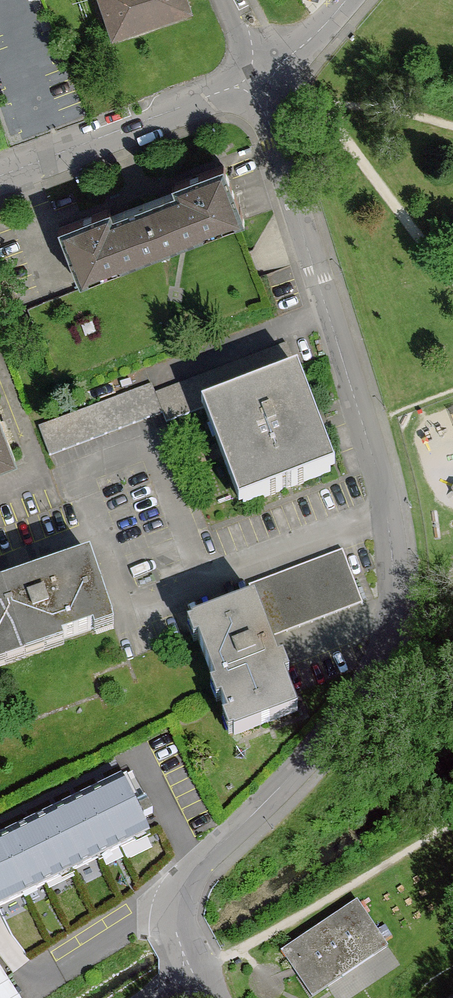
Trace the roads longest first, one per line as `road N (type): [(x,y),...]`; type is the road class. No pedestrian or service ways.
road 1 (residential): [(190,975),(174,909),(208,853),(336,738),(392,607),(378,452),(254,84)]
road 2 (residential): [(254,84),(0,180)]
road 3 (residential): [(254,84),(320,46),(358,0)]

